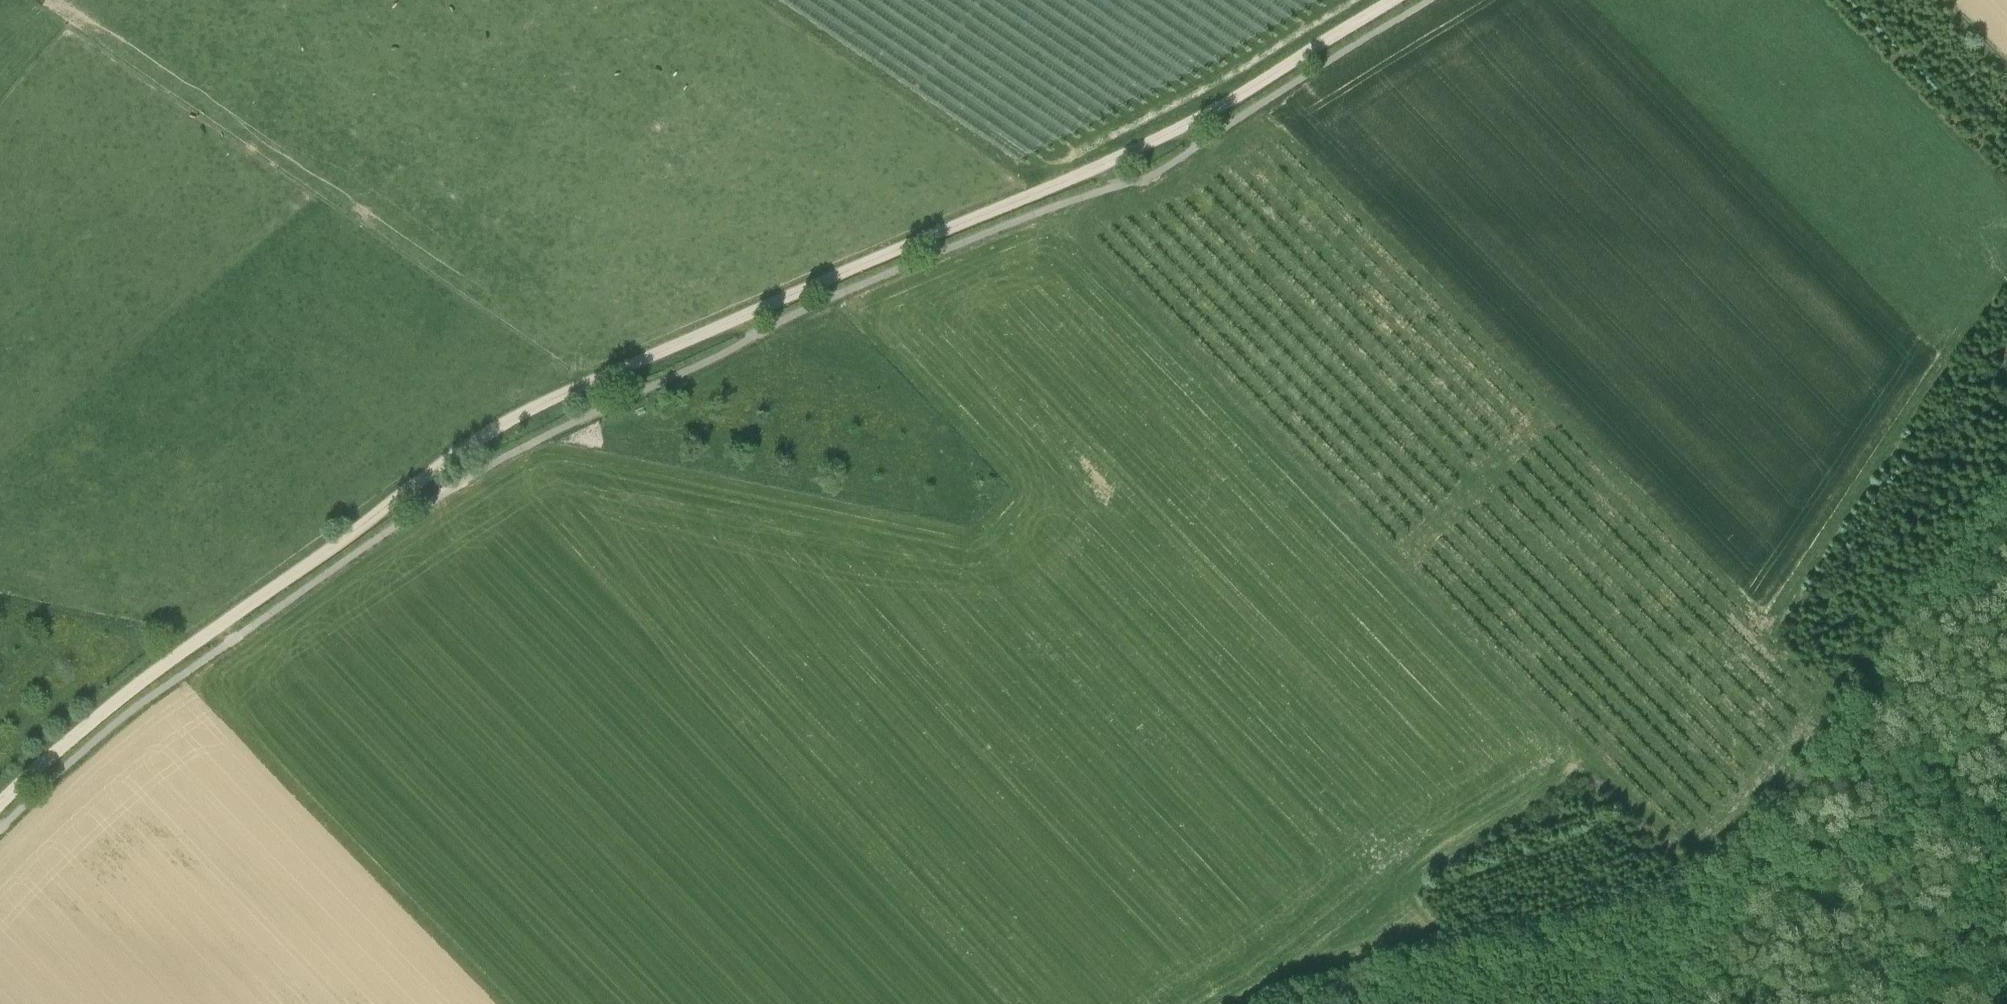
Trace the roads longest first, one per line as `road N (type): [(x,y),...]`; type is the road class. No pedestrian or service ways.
road 1 (track): [(1393,0),(1192,122),(476,437),(129,689),(0,804)]
road 2 (track): [(2006,476),(1819,757),(1748,835),(1706,863),(1621,896),(1401,950)]

